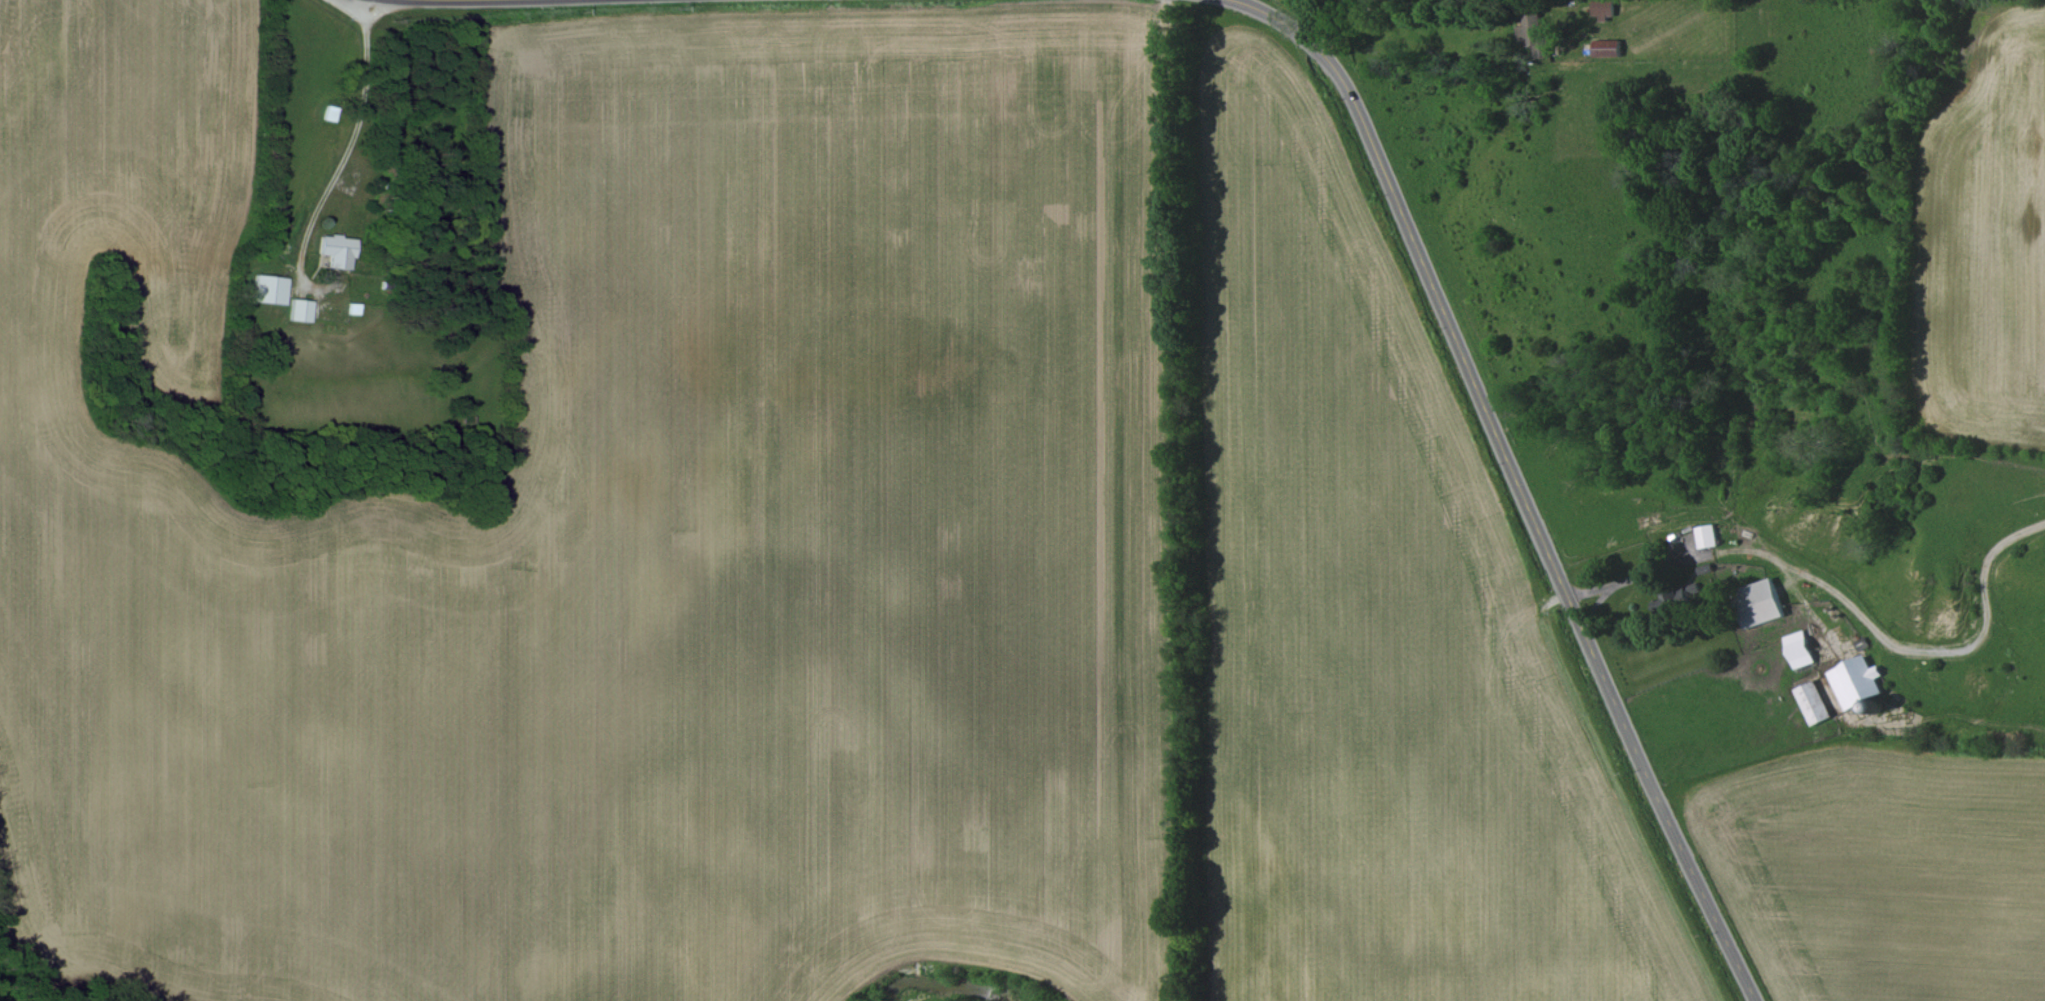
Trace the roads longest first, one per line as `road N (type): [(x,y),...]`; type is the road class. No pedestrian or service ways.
road 1 (tertiary): [(1756,1000),(1528,512),(1358,108),(1322,50),(1230,0)]
road 2 (residential): [(1342,81),(1374,44),(1426,16),(1527,14),(1576,0)]

